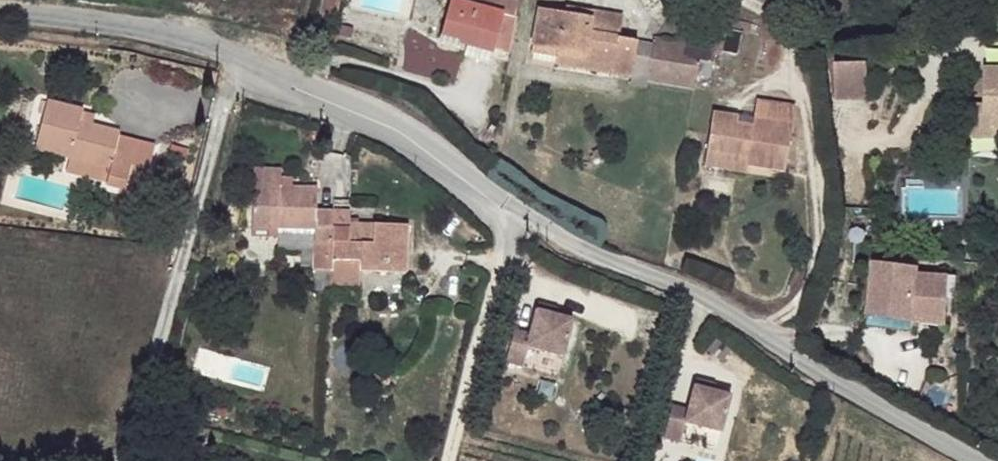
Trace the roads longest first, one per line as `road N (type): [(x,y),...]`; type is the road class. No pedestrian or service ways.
road 1 (residential): [(0,15),(141,28),(289,79),(390,119),(498,205)]
road 2 (residential): [(498,205),(558,236),(680,280),(974,460)]
road 3 (residential): [(498,205),(486,325),(448,460)]

